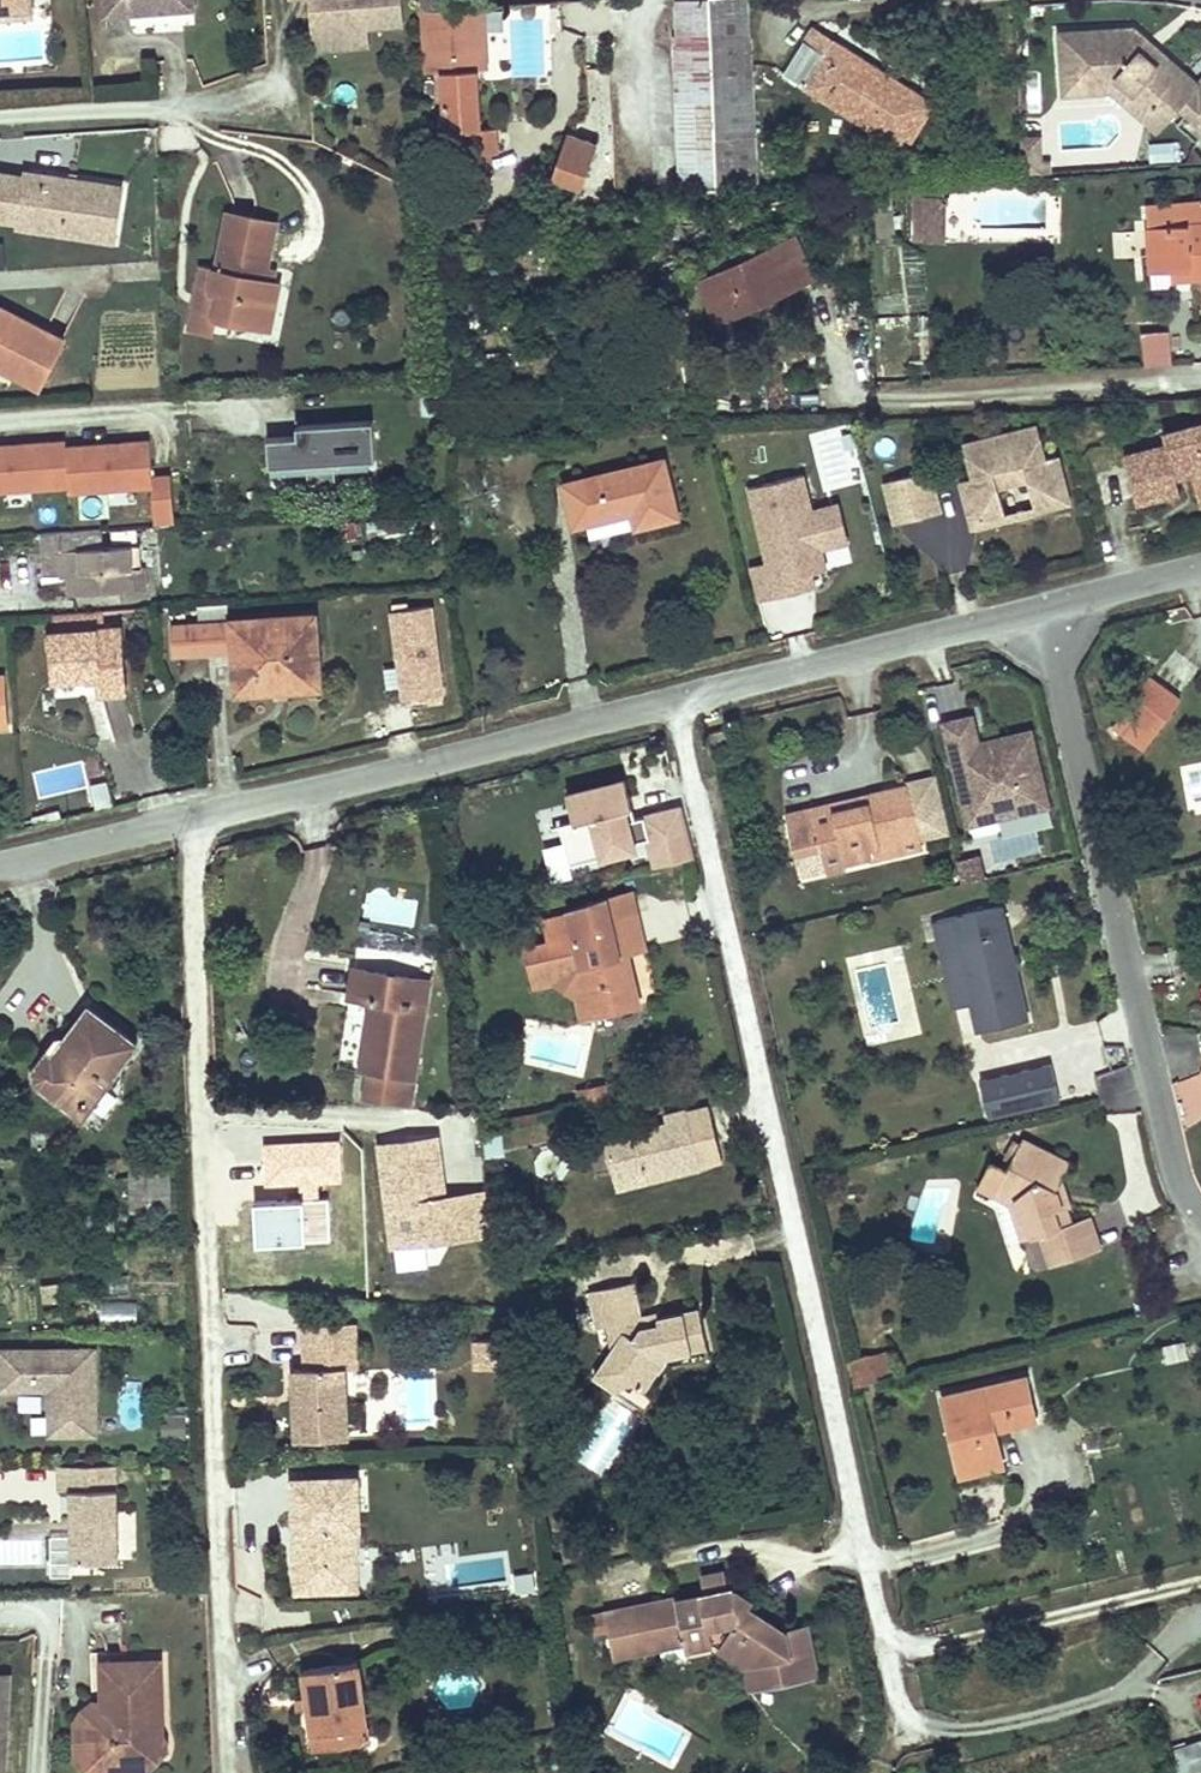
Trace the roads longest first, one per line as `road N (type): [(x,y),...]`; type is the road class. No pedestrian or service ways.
road 1 (unclassified): [(0,862),(1039,611)]
road 2 (residential): [(1039,611),(1169,1159),(1184,1201),(1200,1218)]
road 3 (unclassified): [(1039,611),(1200,572)]

